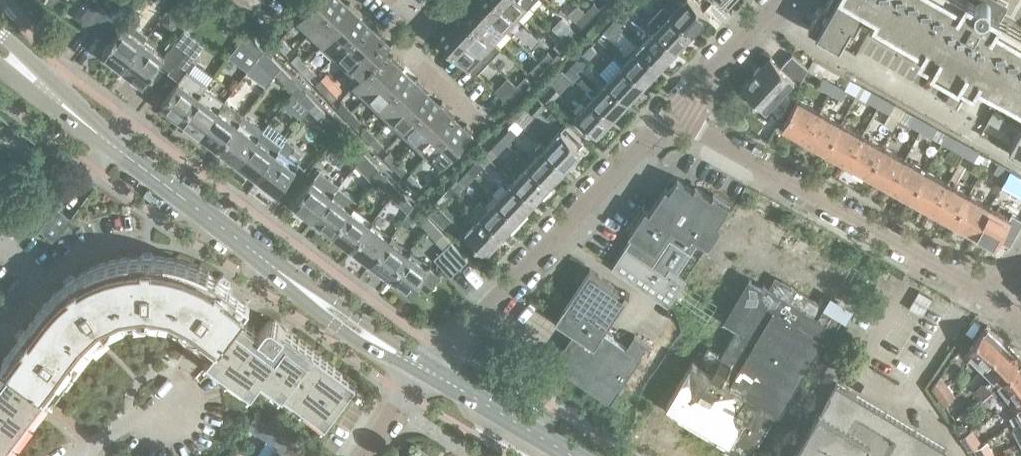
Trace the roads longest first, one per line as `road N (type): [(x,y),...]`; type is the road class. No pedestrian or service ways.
road 1 (residential): [(1001,298),(674,114)]
road 2 (residential): [(424,371),(674,114)]
road 3 (secondary): [(260,265),(37,81)]
road 4 (residential): [(76,454),(159,400),(260,265)]
road 5 (secondary): [(424,371),(260,265)]
road 6 (secondary): [(566,455),(424,371)]
road 7 (residential): [(0,322),(58,264),(134,241)]
road 8 (residential): [(480,121),(414,58),(418,21),(396,0)]
road 9 (residential): [(674,114),(778,0)]

